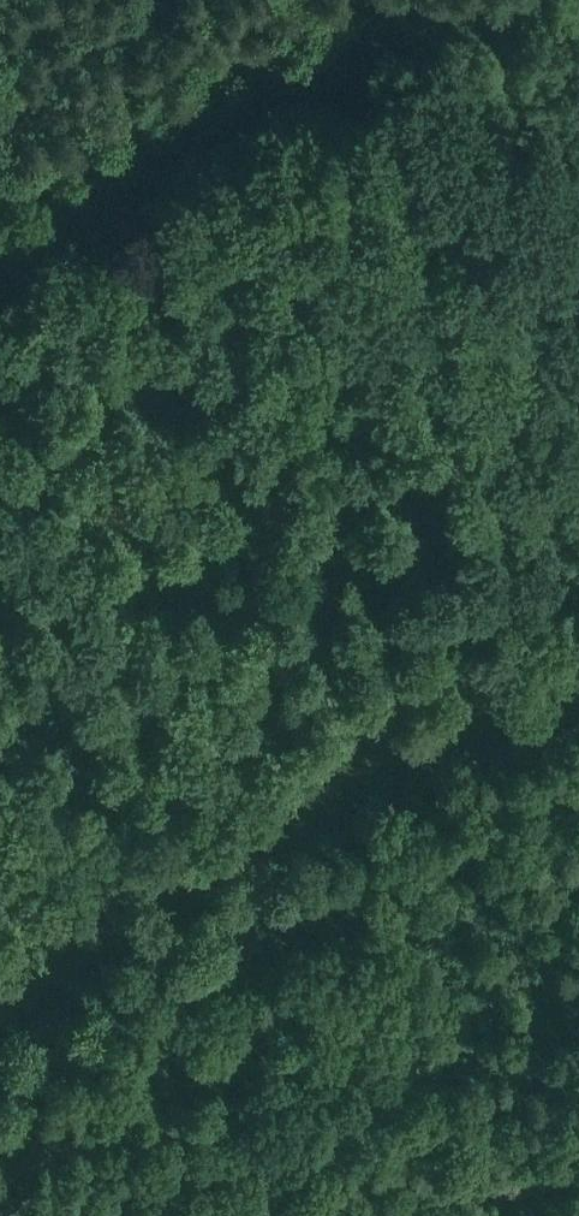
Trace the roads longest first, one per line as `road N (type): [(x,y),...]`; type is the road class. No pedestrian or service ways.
road 1 (track): [(578,673),(383,759),(282,817),(0,1009)]
road 2 (track): [(509,0),(0,254)]
road 3 (track): [(383,759),(332,703),(0,402)]

